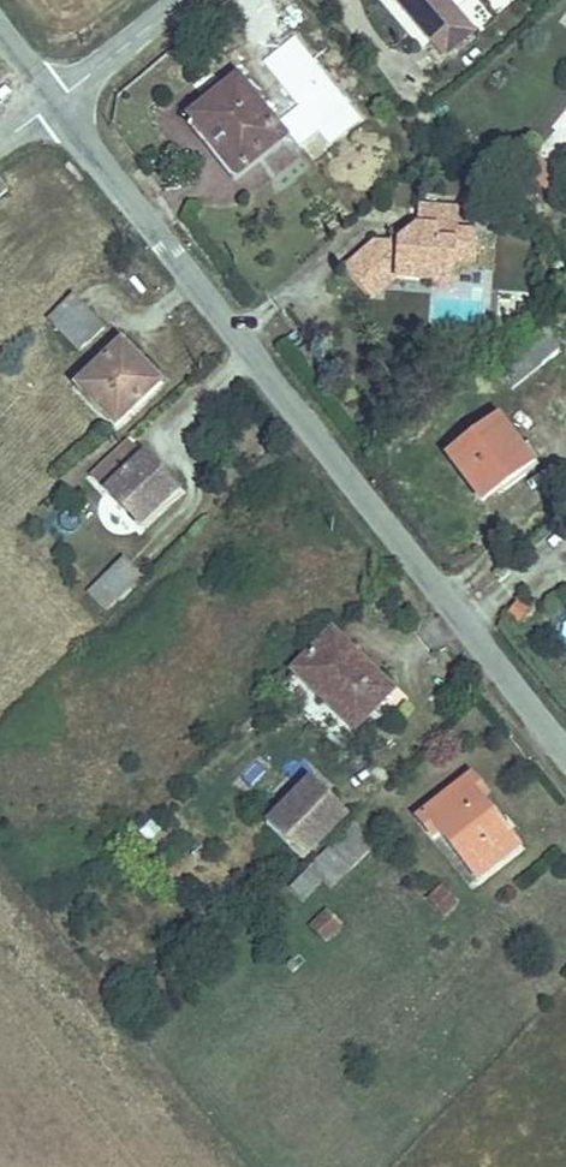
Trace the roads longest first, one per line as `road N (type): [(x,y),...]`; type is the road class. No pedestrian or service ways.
road 1 (residential): [(565,751),(57,100)]
road 2 (unclassified): [(57,100),(173,0)]

